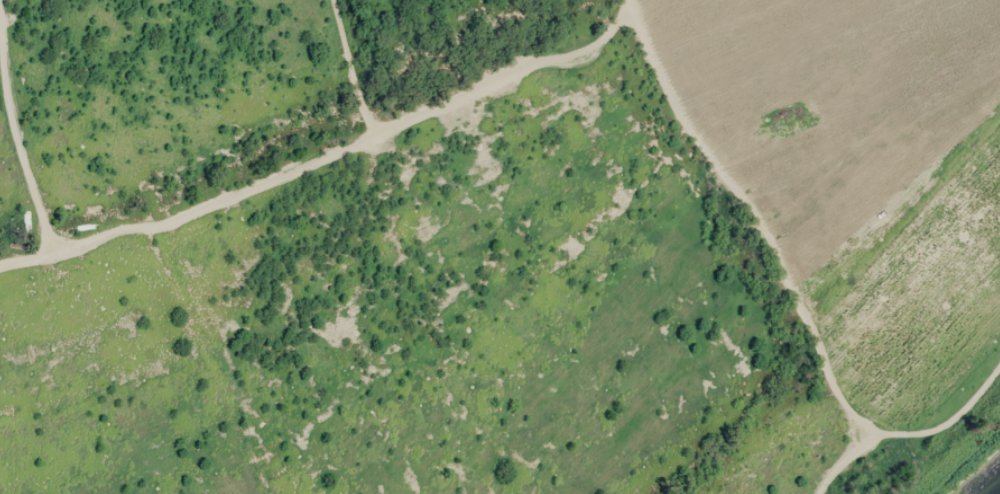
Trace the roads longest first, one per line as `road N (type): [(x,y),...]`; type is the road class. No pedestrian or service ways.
road 1 (track): [(638,11),(584,56),(175,228),(0,270)]
road 2 (track): [(633,0),(679,103),(783,263),(863,438)]
road 3 (track): [(4,0),(11,99),(58,256)]

